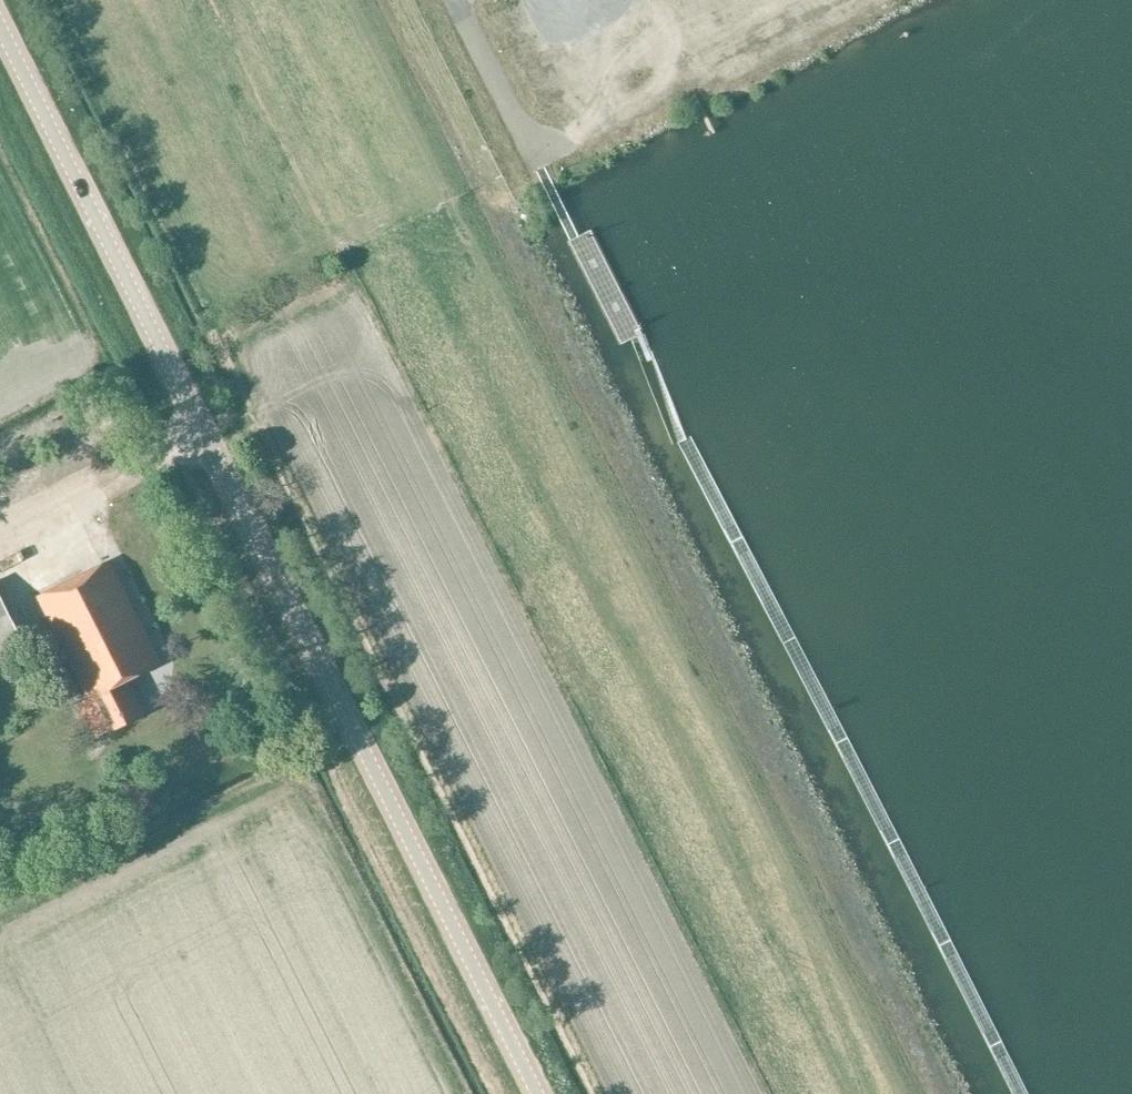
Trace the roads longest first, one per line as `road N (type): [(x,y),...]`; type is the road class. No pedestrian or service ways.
road 1 (tertiary): [(537,1093),(0,27)]

